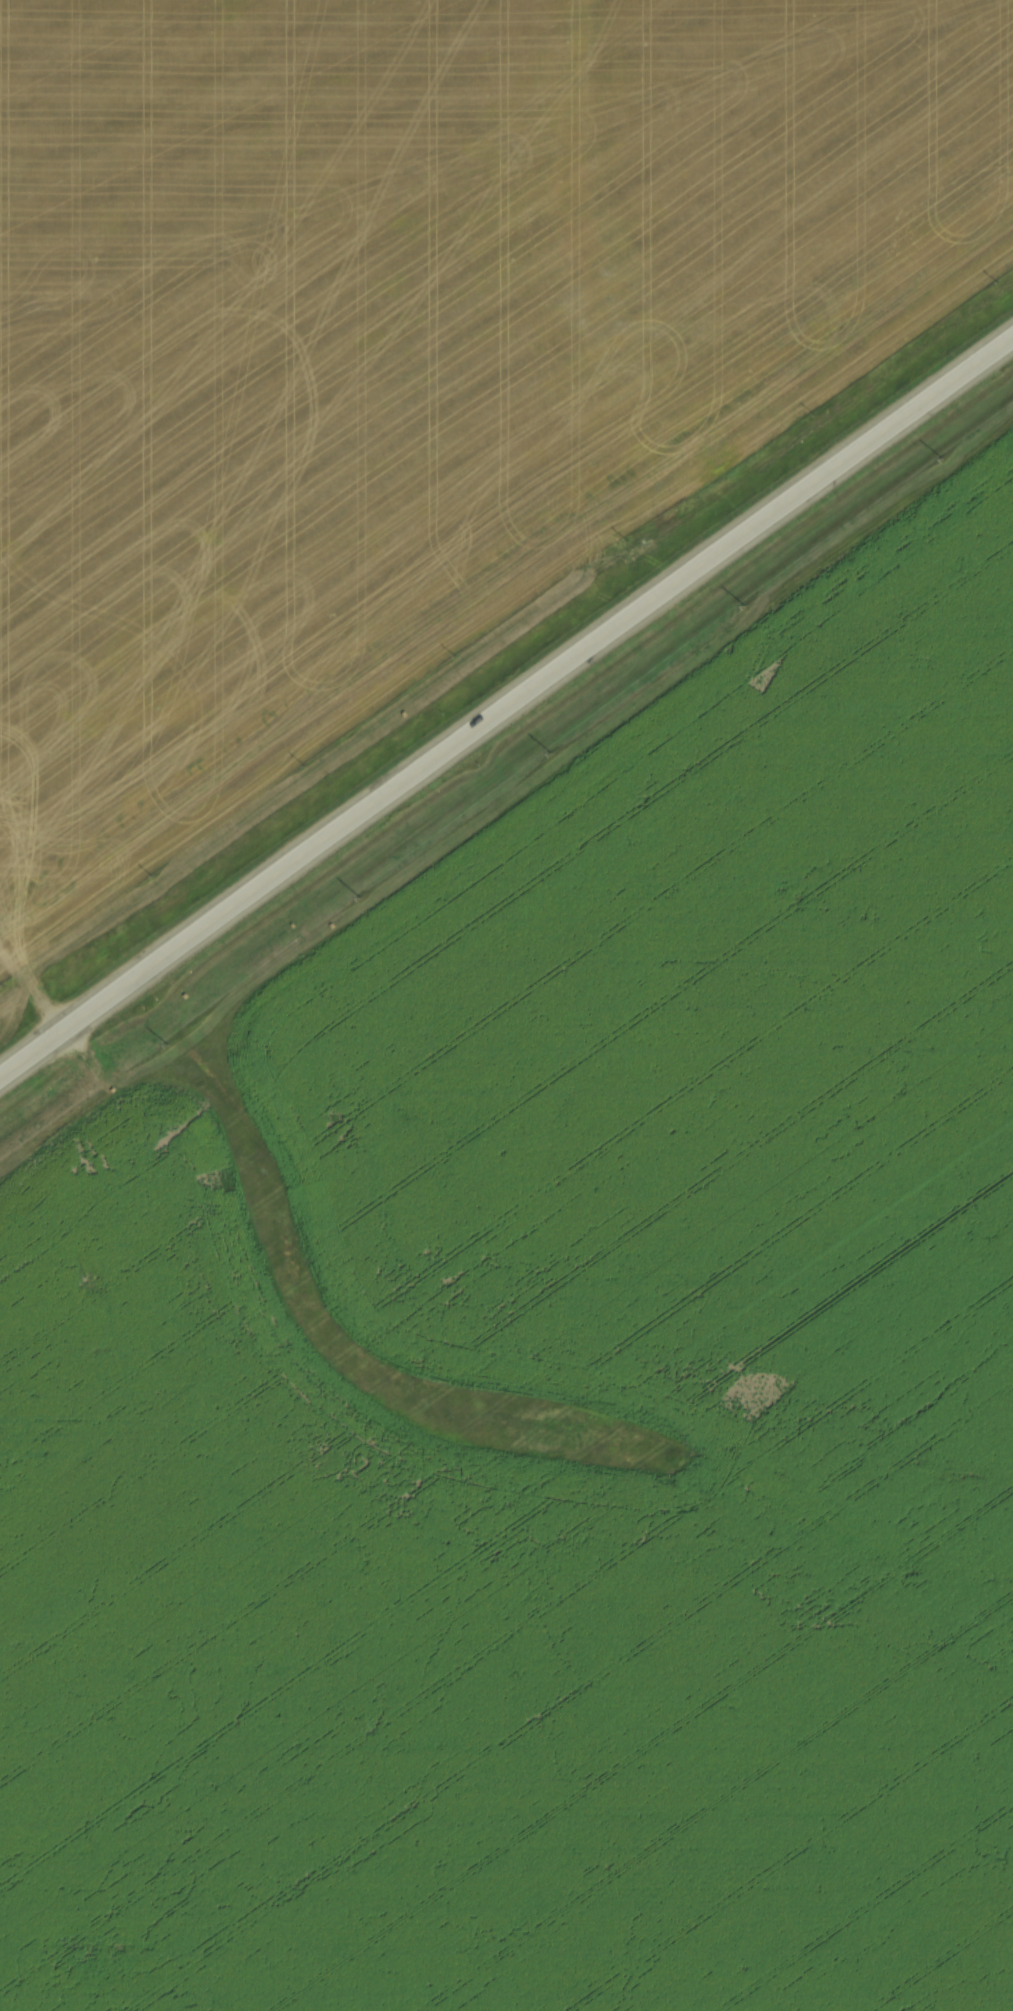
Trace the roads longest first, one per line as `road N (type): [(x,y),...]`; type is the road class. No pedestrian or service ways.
road 1 (primary): [(1012,341),(0,1080)]

